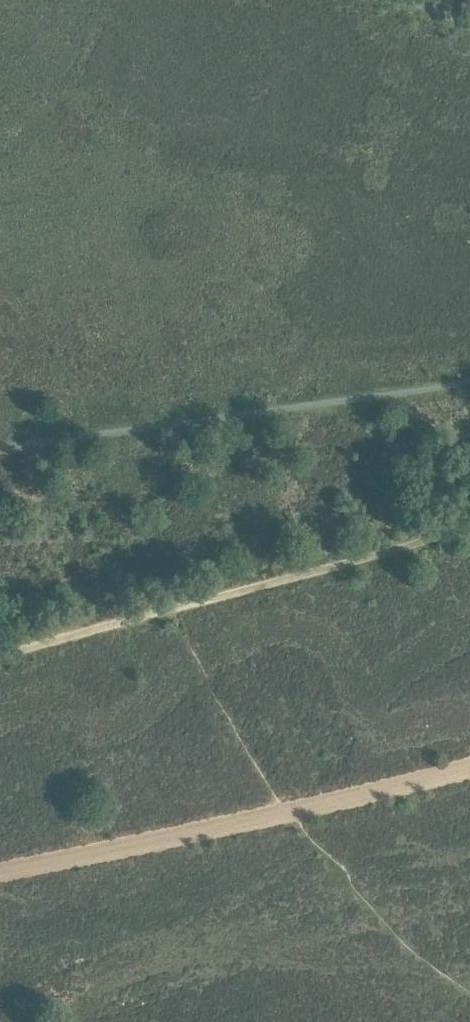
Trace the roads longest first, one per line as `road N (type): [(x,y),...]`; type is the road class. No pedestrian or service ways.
road 1 (track): [(469,531),(241,599),(167,608),(0,657)]
road 2 (track): [(469,769),(0,875)]

